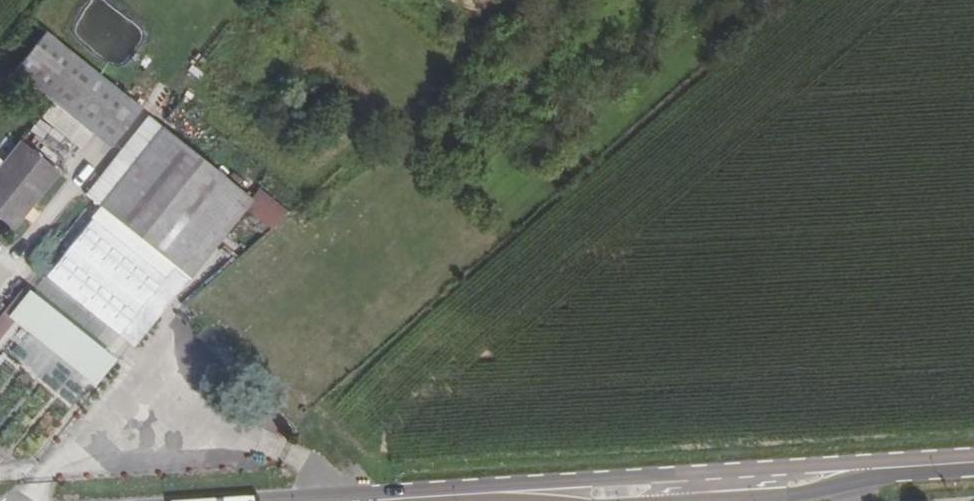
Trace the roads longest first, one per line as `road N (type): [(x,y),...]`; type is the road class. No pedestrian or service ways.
road 1 (tertiary): [(369,500),(973,472)]

